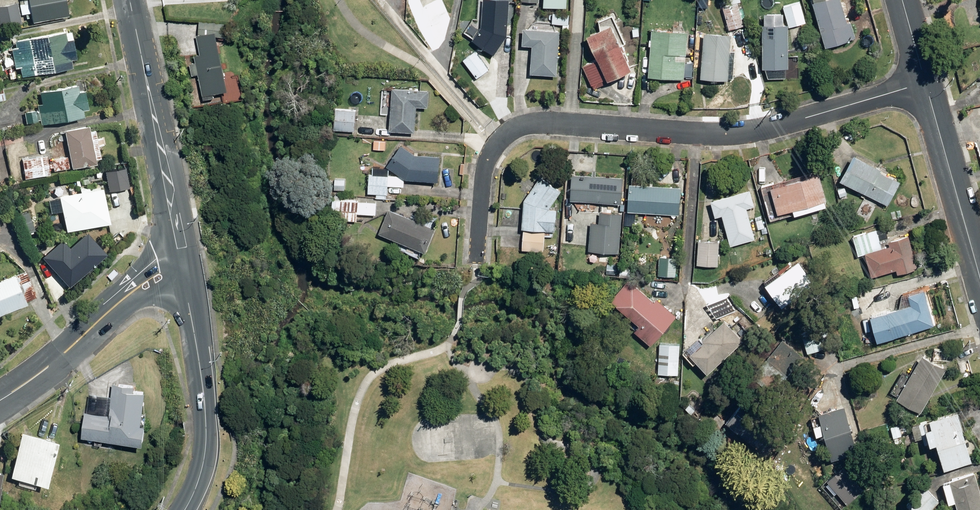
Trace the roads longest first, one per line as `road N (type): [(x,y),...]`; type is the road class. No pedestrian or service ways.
road 1 (residential): [(925,83),(723,136),(524,125),(500,139),(485,168),(477,265)]
road 2 (secondary): [(186,261),(131,0)]
road 3 (secondary): [(184,509),(205,458),(206,416),(186,261)]
road 4 (secondary): [(186,261),(119,301),(0,398)]
road 5 (tertiary): [(925,83),(979,277)]

